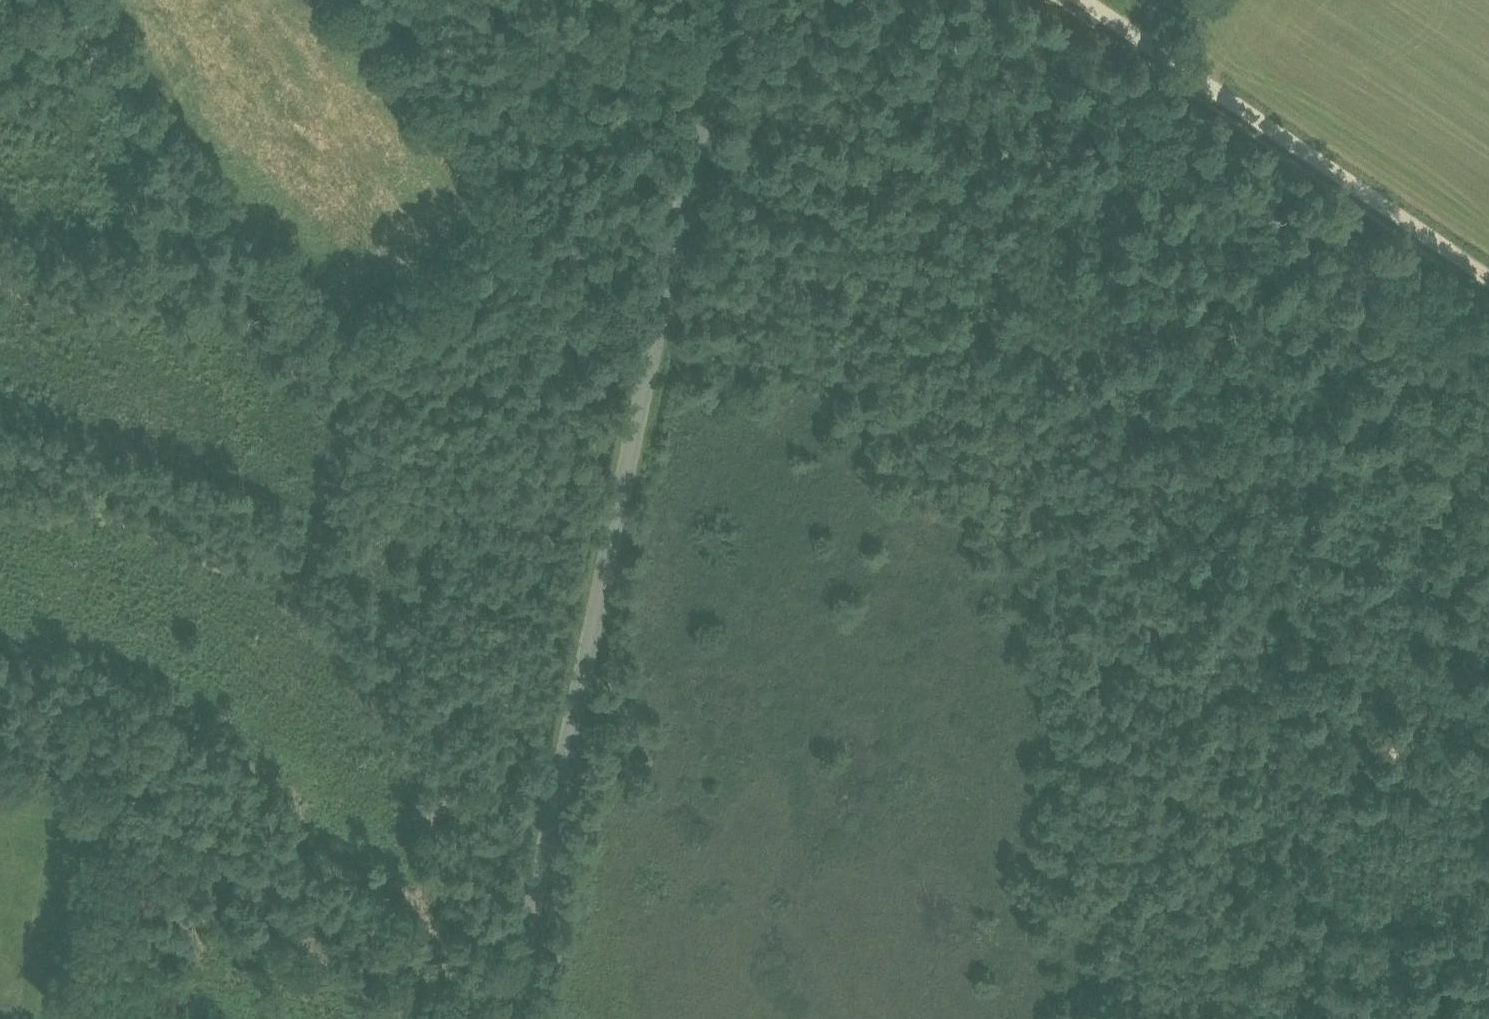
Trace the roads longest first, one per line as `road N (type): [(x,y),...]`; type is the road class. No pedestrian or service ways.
road 1 (unclassified): [(506,1018),(689,218),(729,0)]
road 2 (track): [(1488,280),(1082,0)]

